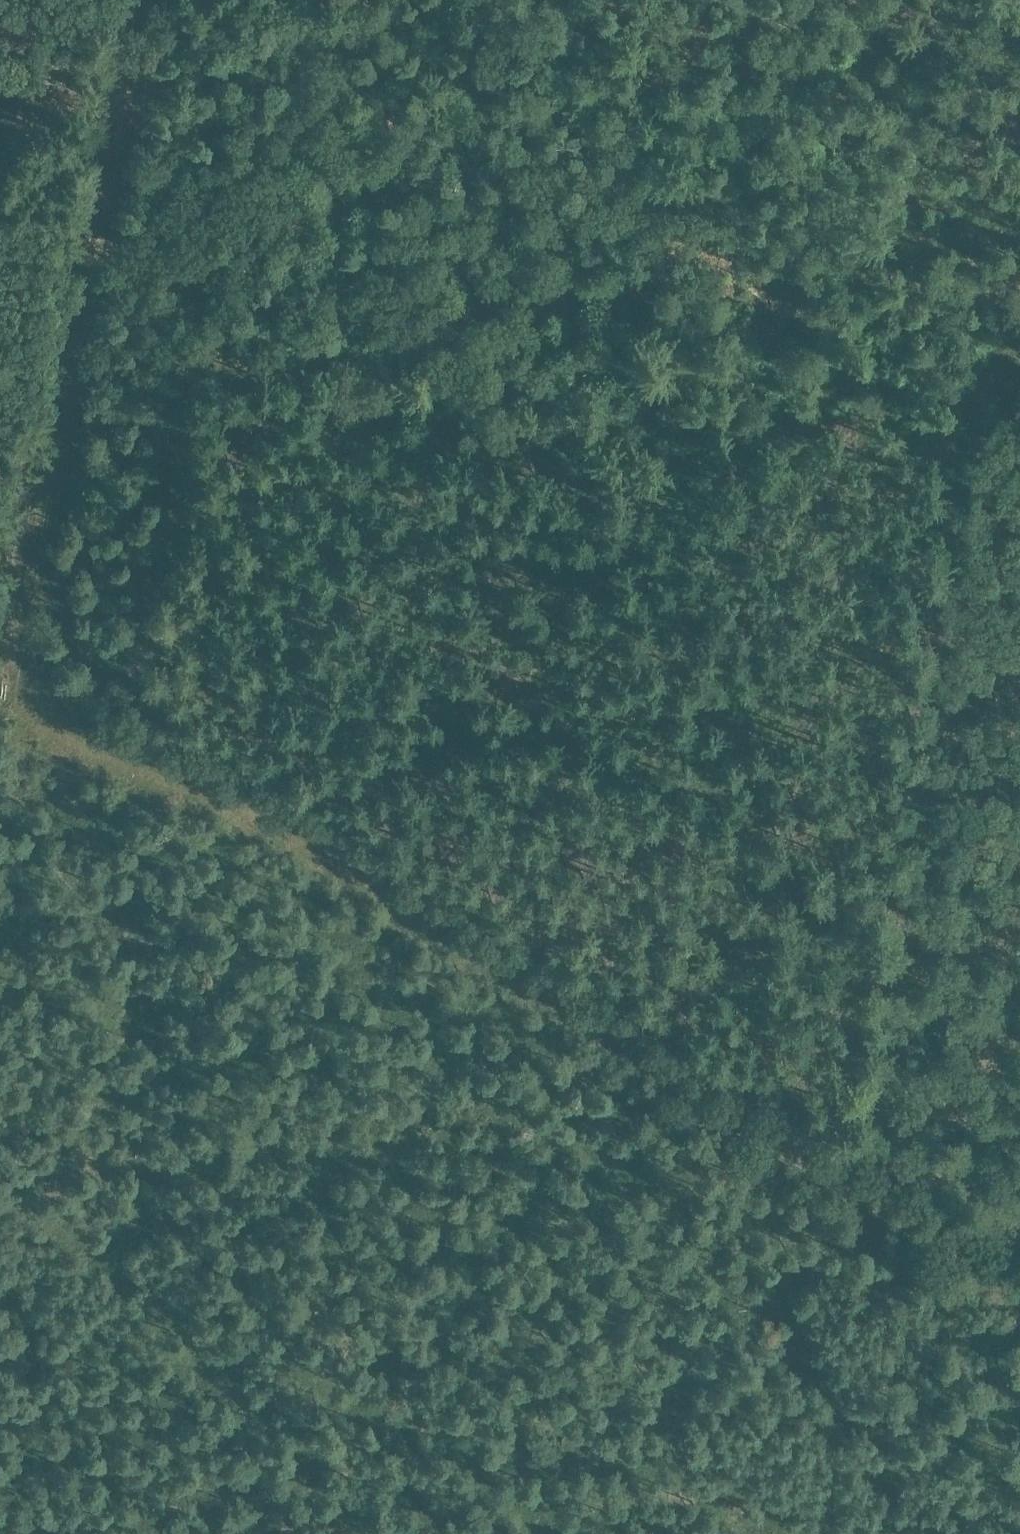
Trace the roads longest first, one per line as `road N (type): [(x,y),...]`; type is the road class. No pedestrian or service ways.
road 1 (track): [(1019,1291),(944,1235),(217,802),(18,726),(155,0)]

